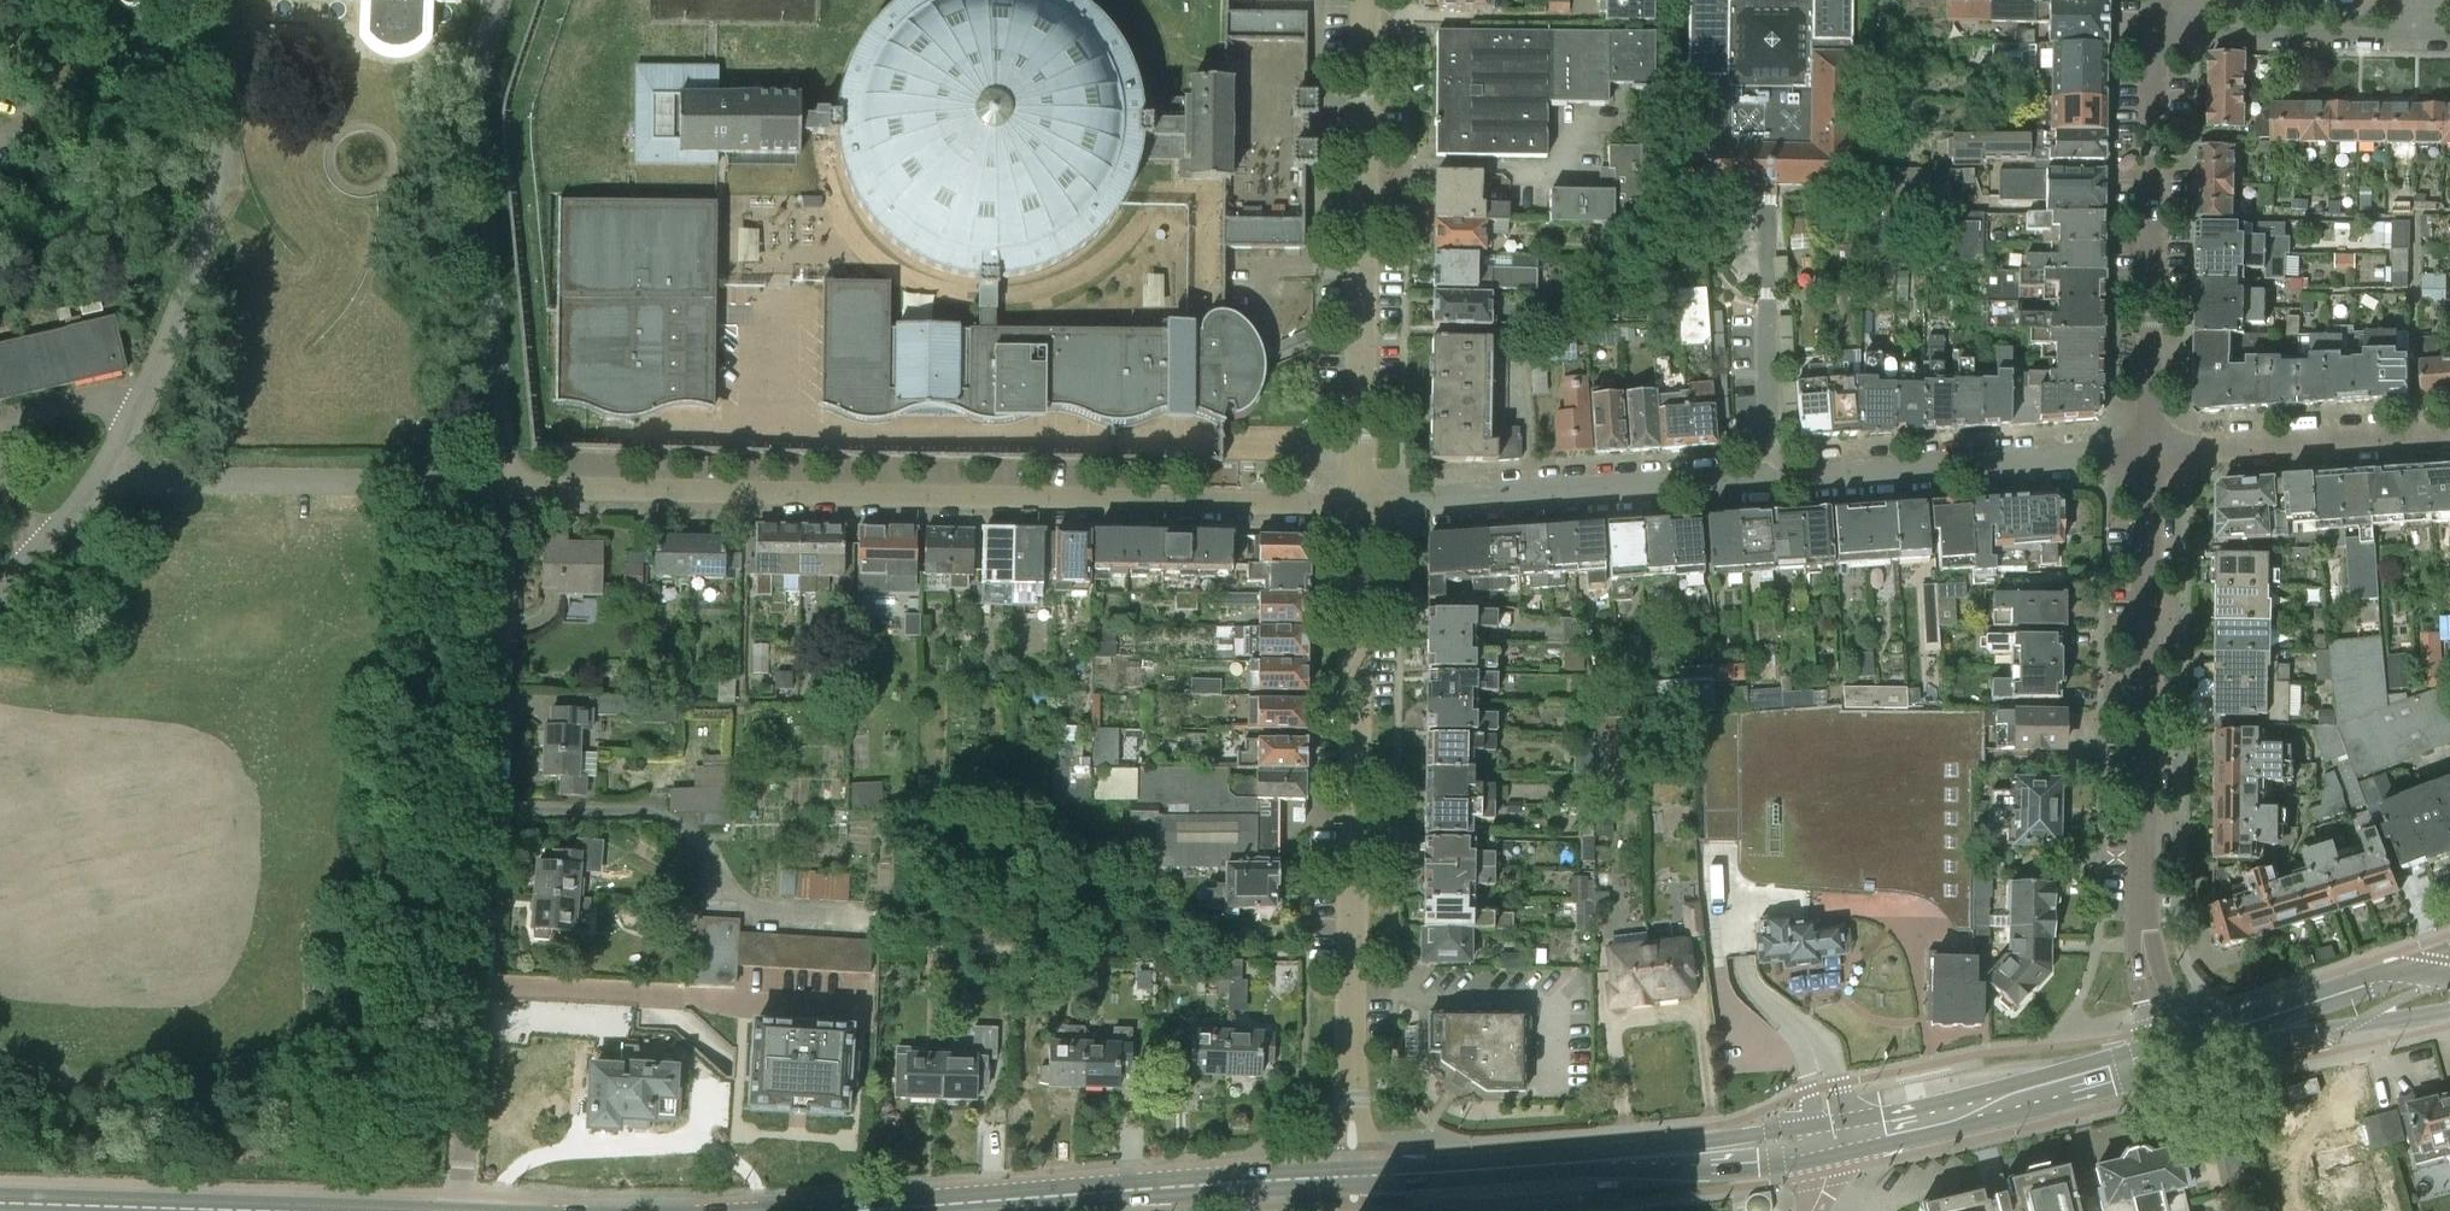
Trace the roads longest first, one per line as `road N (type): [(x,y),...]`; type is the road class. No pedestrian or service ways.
road 1 (residential): [(1364,504),(501,484)]
road 2 (residential): [(1364,504),(2150,455)]
road 3 (residential): [(460,1210),(494,849),(501,484)]
road 4 (residential): [(1352,1178),(1364,504)]
road 5 (residential): [(1364,504),(1367,0)]
road 6 (unclassified): [(224,0),(220,159),(204,237),(173,333),(100,479)]
road 7 (tertiary): [(2145,957),(2150,455)]
road 8 (primary): [(863,1210),(1352,1178)]
road 9 (residential): [(501,484),(477,101),(500,0)]
road 10 (primary): [(1352,1178),(1831,1139)]
road 11 (tertiary): [(2150,455),(2158,33)]
road 12 (residential): [(100,479),(501,484)]
road 13 (residential): [(2150,455),(2449,433)]
road 14 (primary): [(0,1203),(252,1210)]
road 15 (residential): [(2158,33),(2401,37)]
road 16 (primary): [(2209,1043),(2449,1011)]
road 17 (residential): [(2401,10),(2159,7)]
road 18 (primary): [(2209,1043),(2409,975)]
road 19 (primary): [(1957,1115),(2159,1056)]
road 20 (unclassified): [(100,479),(0,593)]
road 21 (primary): [(1957,1115),(1831,1139)]

